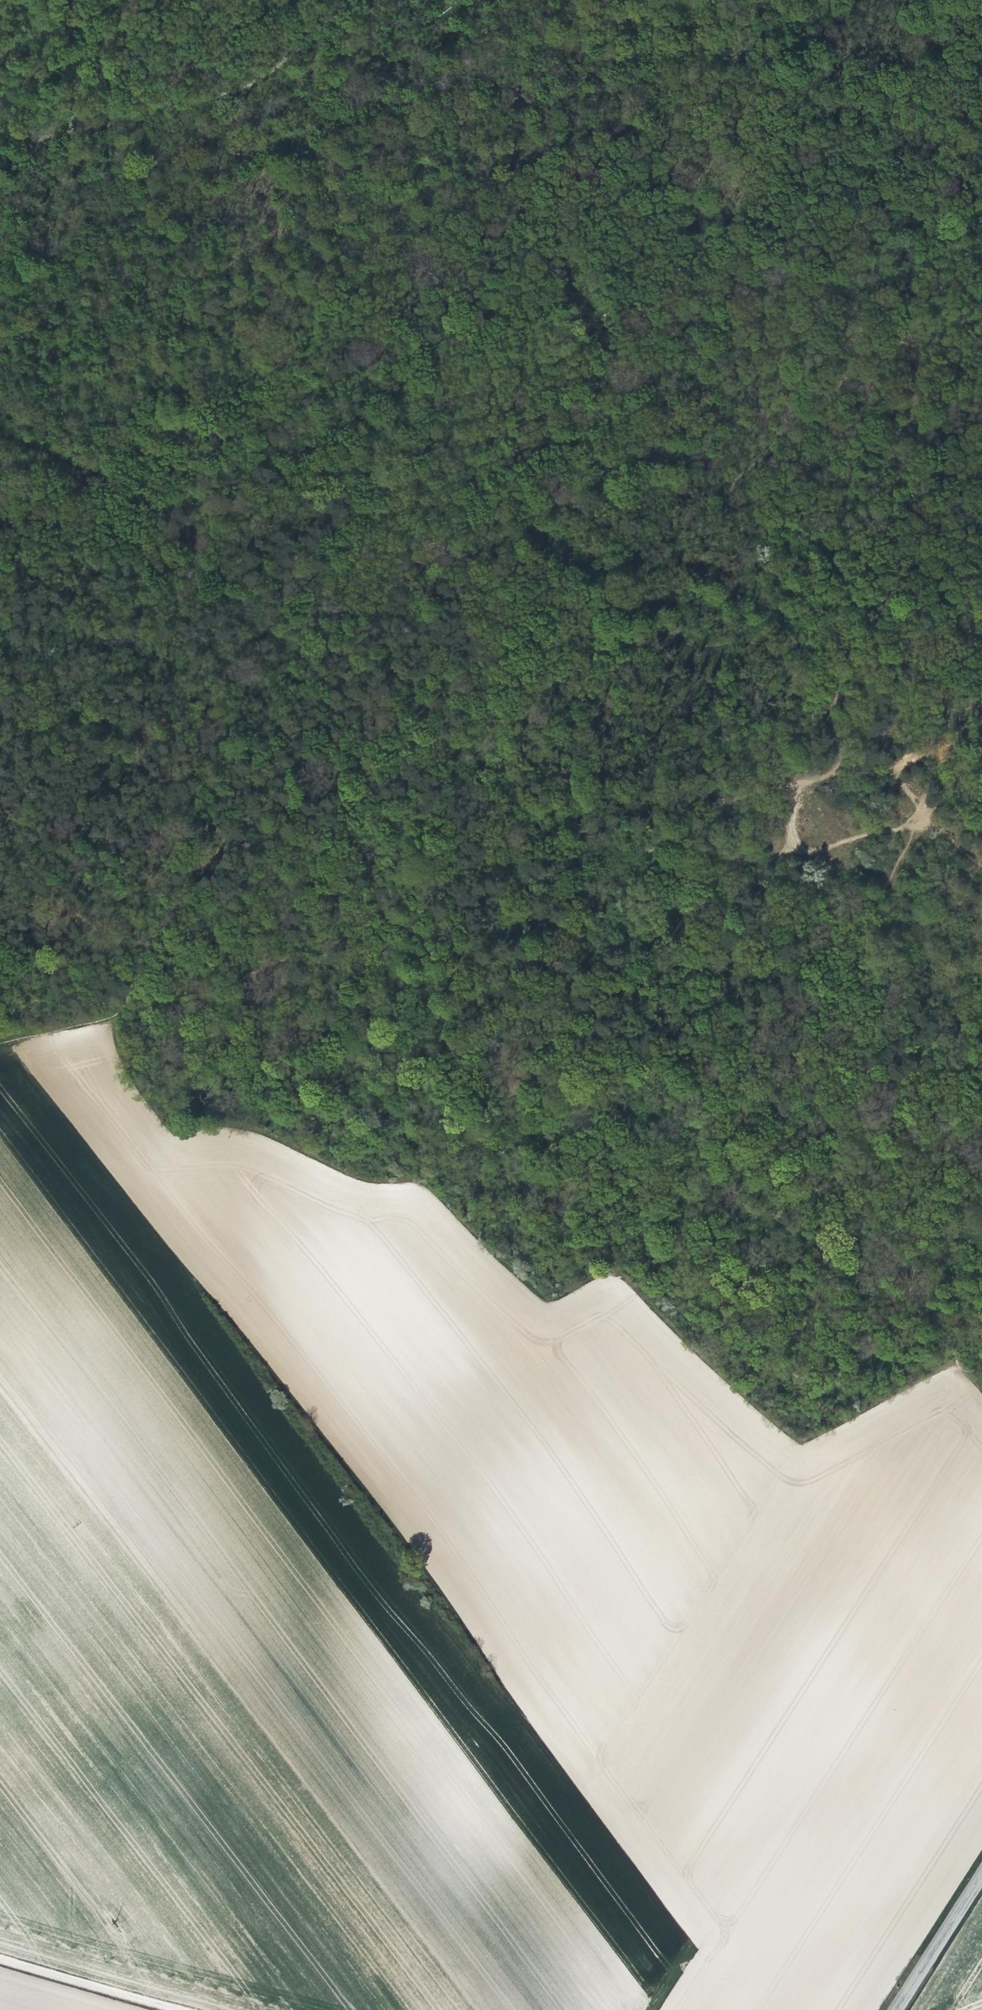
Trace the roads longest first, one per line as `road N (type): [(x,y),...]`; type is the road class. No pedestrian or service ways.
road 1 (track): [(343,0),(231,90),(73,144),(0,146)]
road 2 (track): [(177,2009),(0,1958)]
road 3 (tertiary): [(897,2009),(981,1880)]
road 4 (track): [(122,1017),(0,1042)]

